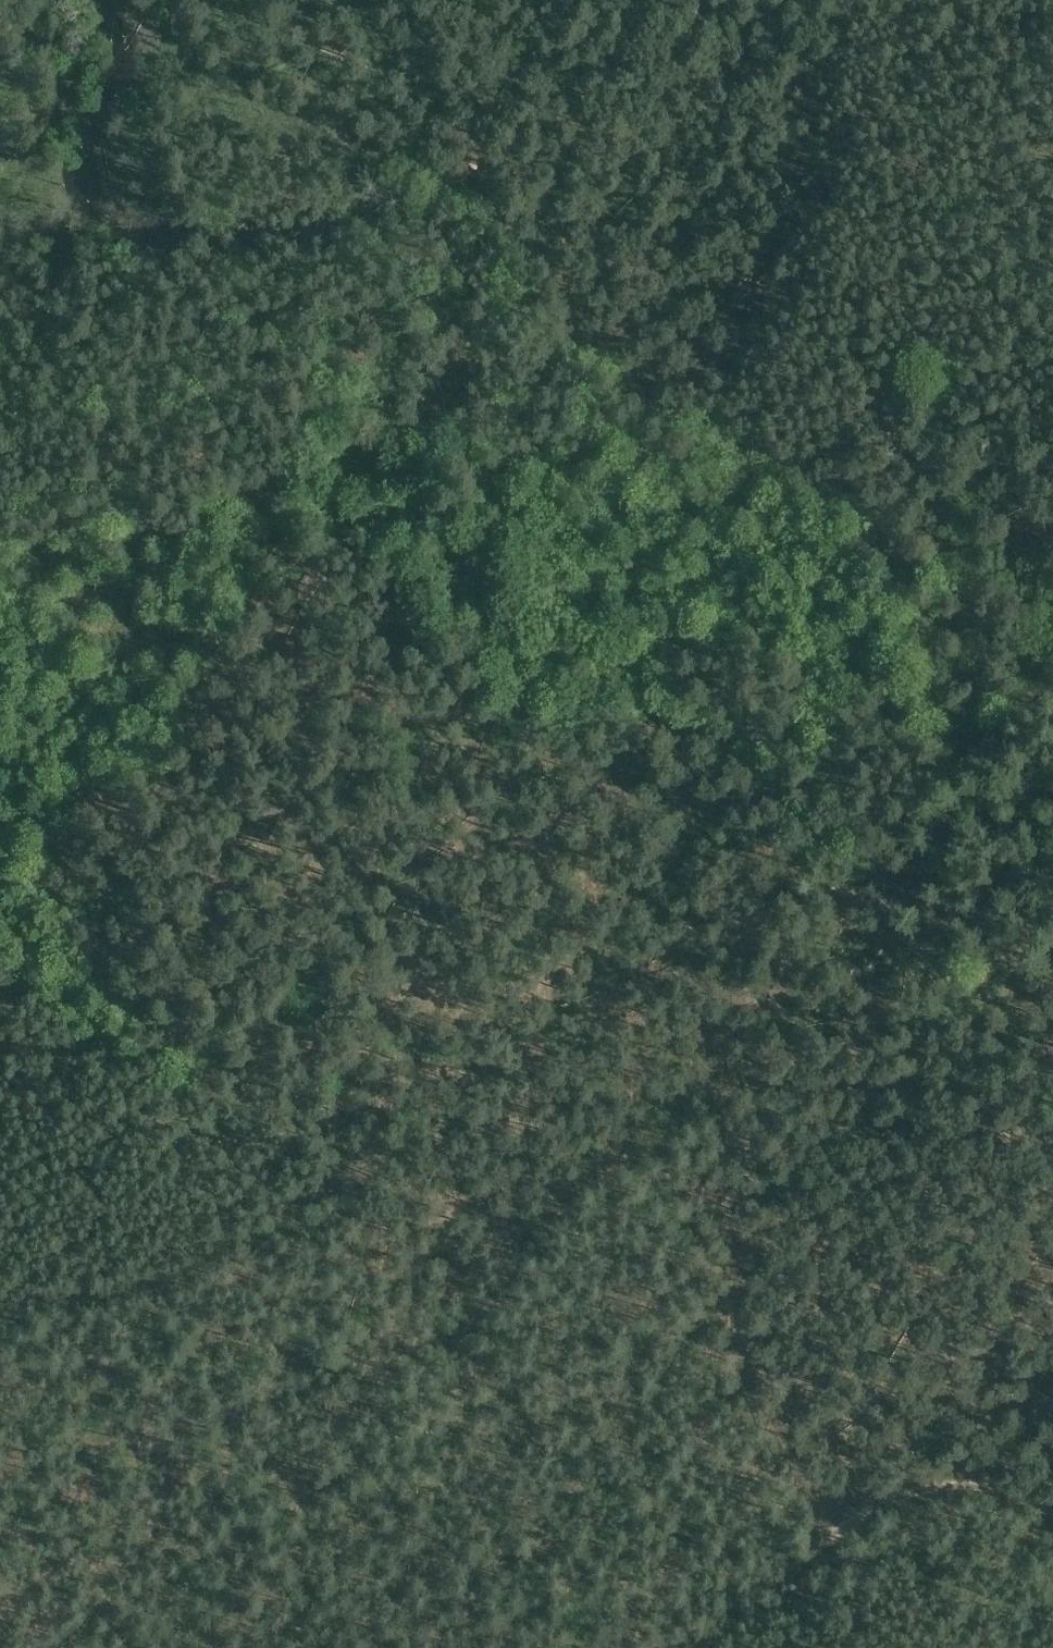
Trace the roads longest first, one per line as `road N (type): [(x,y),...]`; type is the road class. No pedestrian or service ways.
road 1 (track): [(655,1647),(913,1492),(977,1485),(1013,1493),(1052,1516)]

